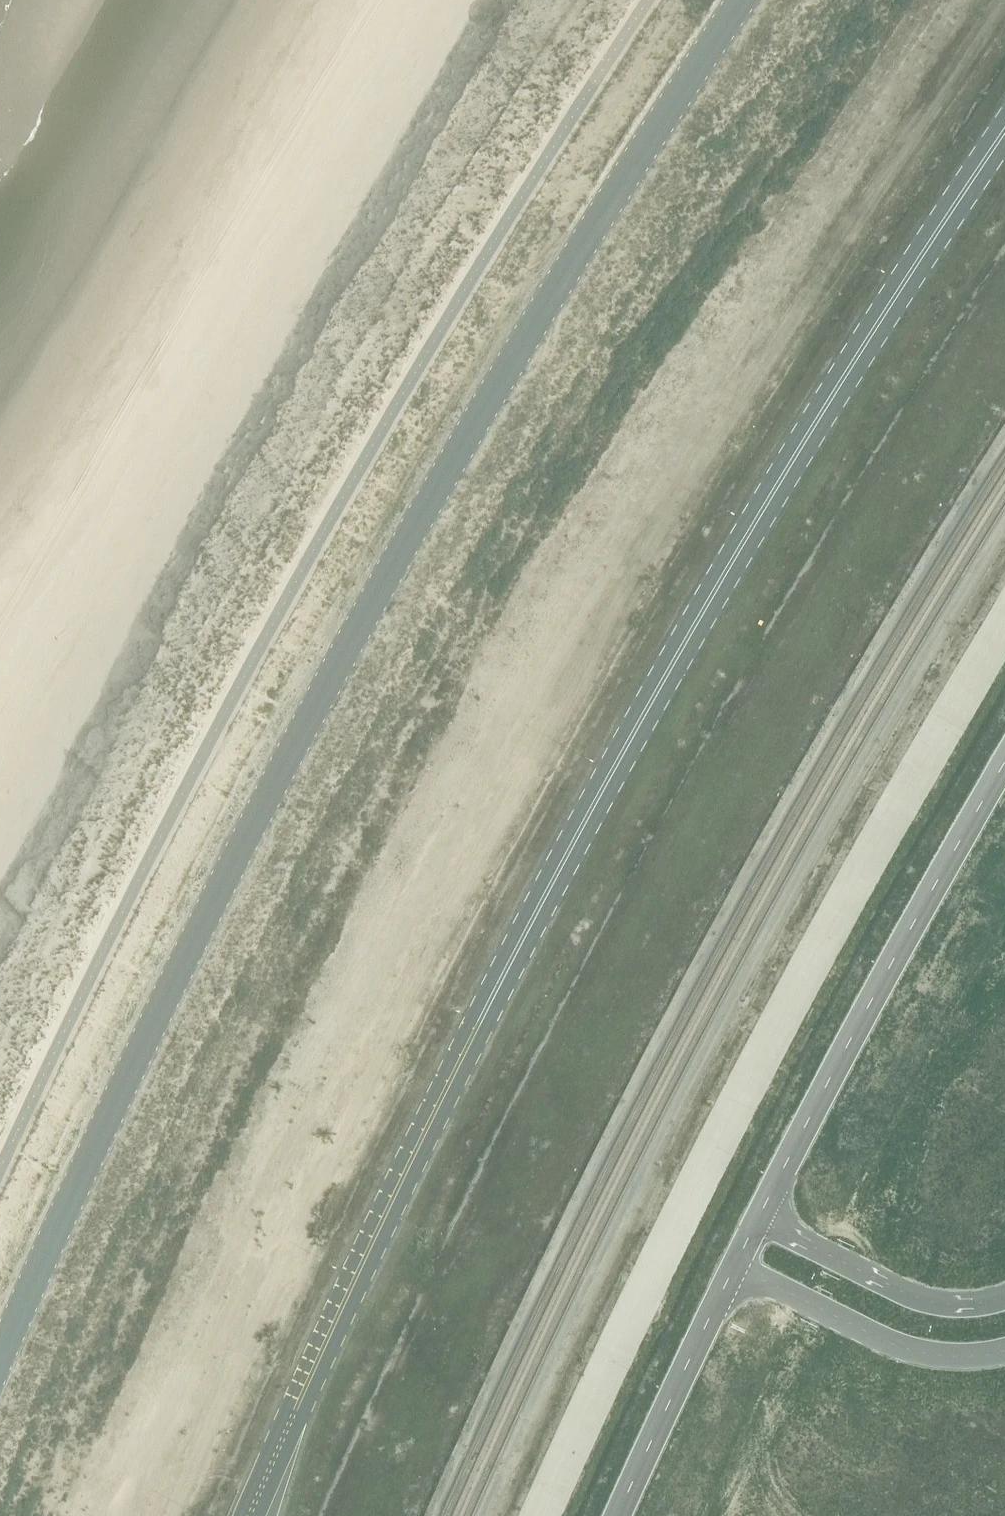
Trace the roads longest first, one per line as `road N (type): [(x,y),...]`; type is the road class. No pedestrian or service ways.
road 1 (secondary): [(1004,130),(747,532),(599,796),(449,1079),(249,1515)]
road 2 (unclassified): [(740,0),(520,349),(292,749),(80,1174),(0,1357)]
road 3 (unclassified): [(615,1515),(759,1214),(1004,758)]

